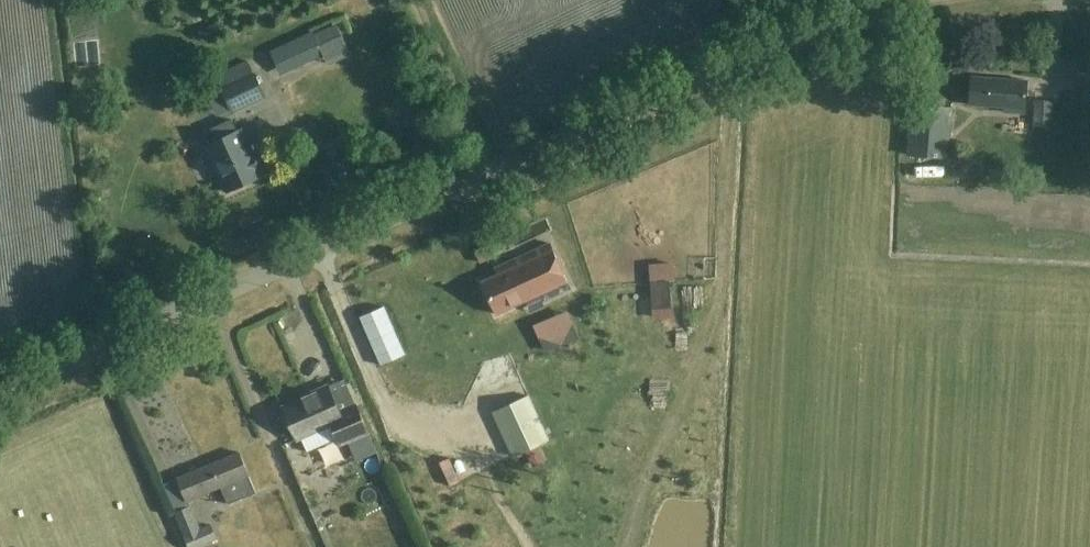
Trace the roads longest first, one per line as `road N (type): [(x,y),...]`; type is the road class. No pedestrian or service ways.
road 1 (unclassified): [(0,396),(799,36),(903,0)]
road 2 (track): [(493,174),(418,0)]

